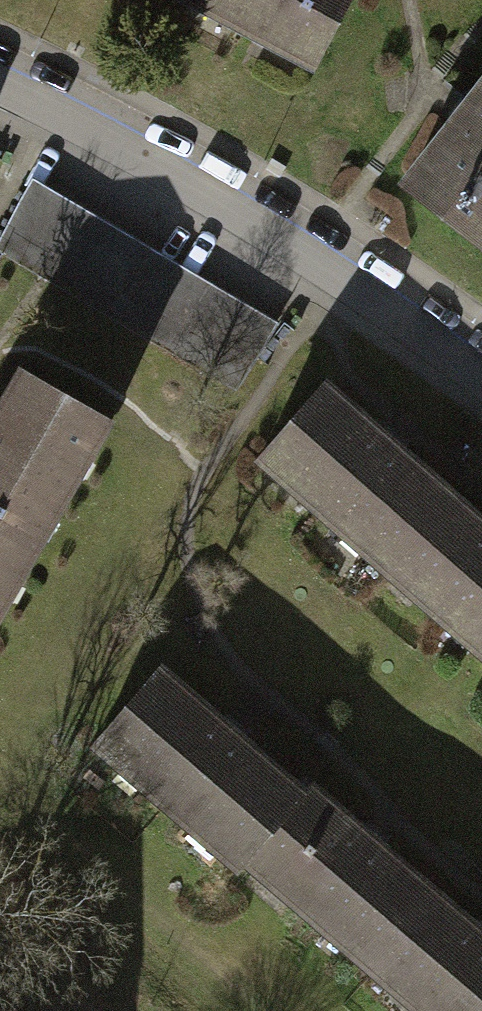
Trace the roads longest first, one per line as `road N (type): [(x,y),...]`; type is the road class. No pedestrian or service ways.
road 1 (residential): [(481,380),(178,174),(0,85)]

